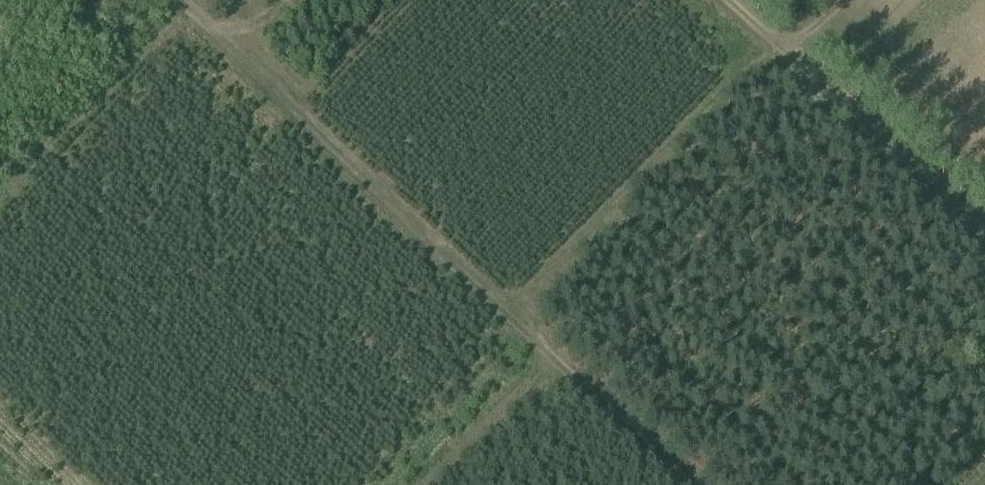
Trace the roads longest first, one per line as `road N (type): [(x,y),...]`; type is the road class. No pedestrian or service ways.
road 1 (track): [(984,235),(721,0)]

